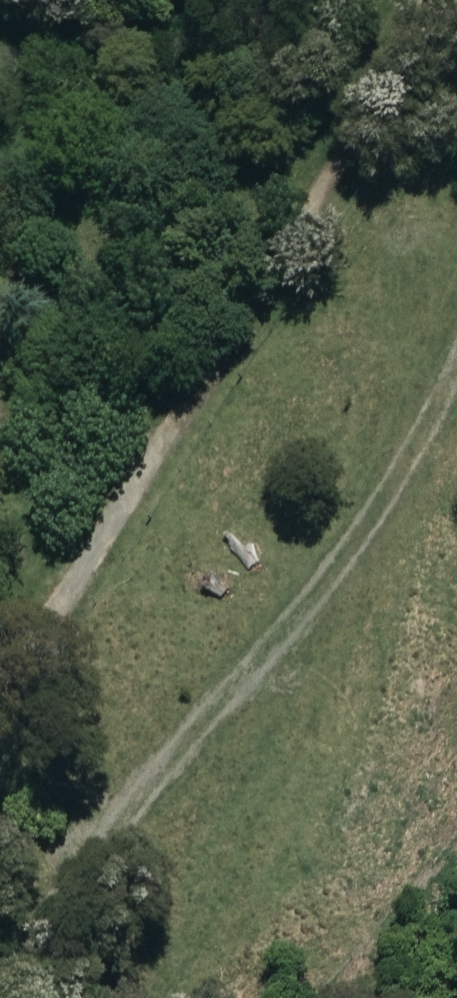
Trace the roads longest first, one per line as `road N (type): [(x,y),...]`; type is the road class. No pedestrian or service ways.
road 1 (track): [(5,997),(456,297)]
road 2 (track): [(0,645),(214,290),(416,0)]

